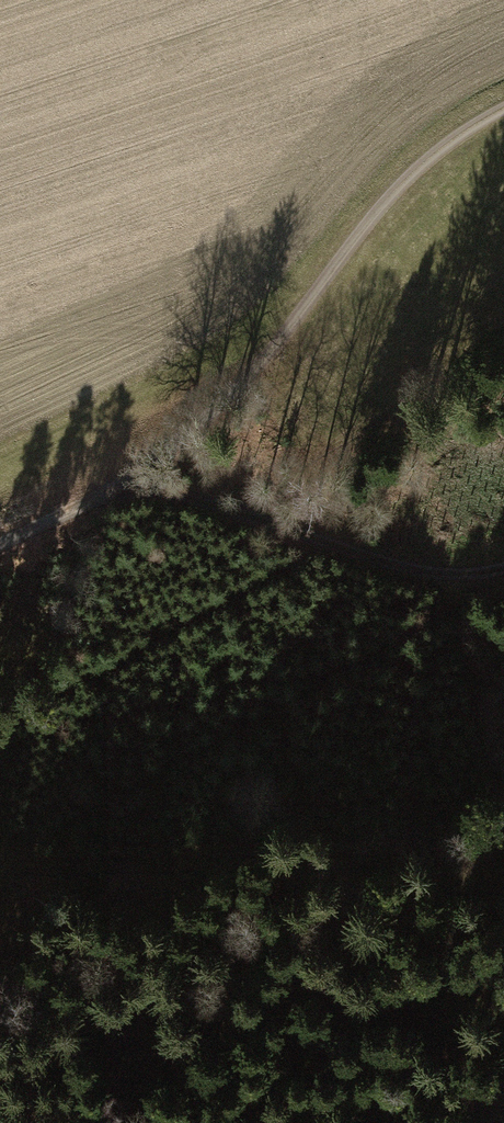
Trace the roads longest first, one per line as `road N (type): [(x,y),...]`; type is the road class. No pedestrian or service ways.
road 1 (track): [(0,539),(133,480),(249,385),(380,209),(443,151),(503,110)]
road 2 (track): [(133,480),(396,569),(482,578),(503,571)]
road 3 (track): [(303,1122),(503,1097)]

